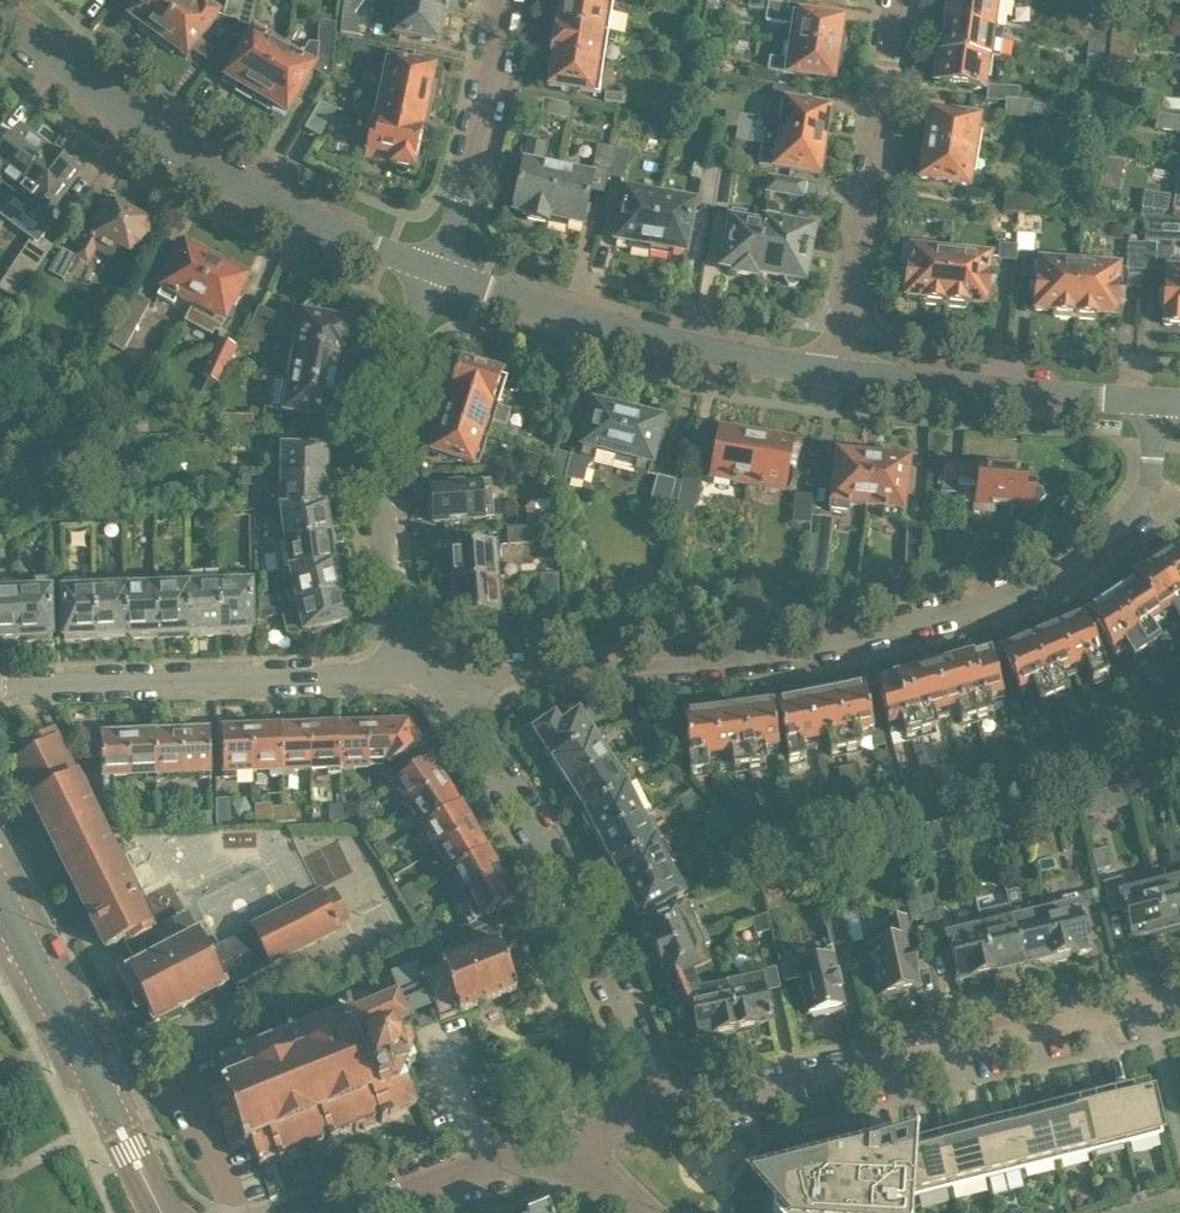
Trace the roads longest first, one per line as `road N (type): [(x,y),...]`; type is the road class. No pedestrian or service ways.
road 1 (residential): [(434,676),(771,657),(910,626),(1070,565),(1119,525),(1145,494),(1160,402)]
road 2 (residential): [(657,1113),(1179,993)]
road 3 (residential): [(433,270),(228,181),(73,78),(0,15)]
road 4 (residential): [(657,1113),(640,1056),(561,879),(434,676)]
road 5 (residential): [(0,690),(434,676)]
road 6 (residential): [(434,676),(400,623),(380,486),(389,403),(433,270)]
road 7 (residential): [(833,373),(695,347),(433,270)]
road 8 (residential): [(833,373),(895,0)]
road 9 (tertiary): [(164,1212),(0,910)]
road 10 (residential): [(1160,402),(833,373)]
road 11 (residential): [(433,270),(472,162),(501,0)]
road 12 (residential): [(359,1212),(554,1137)]

